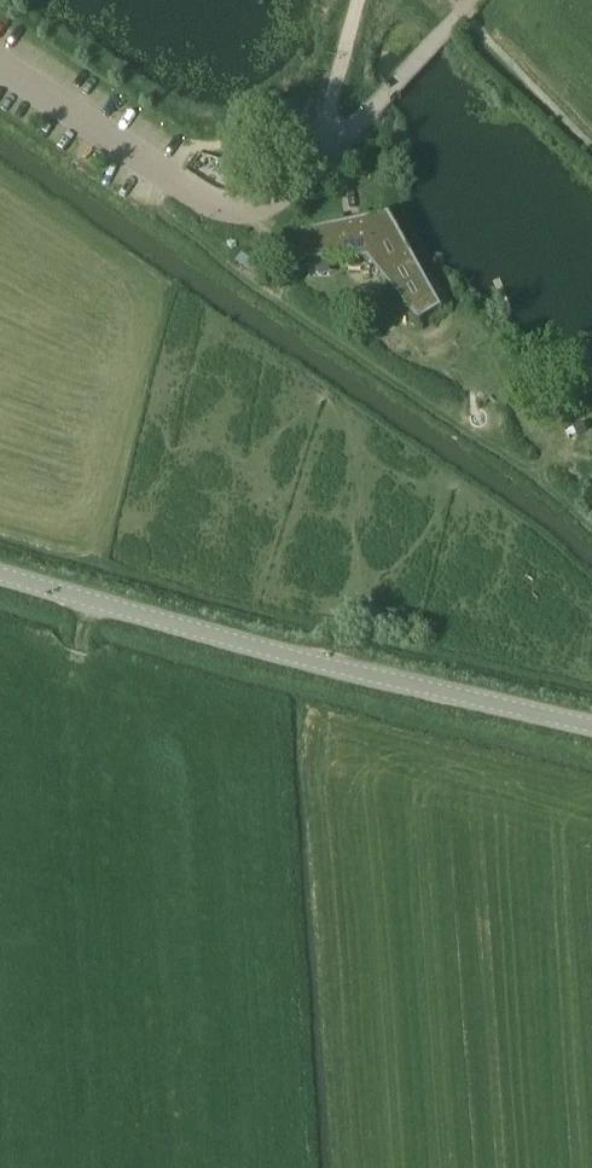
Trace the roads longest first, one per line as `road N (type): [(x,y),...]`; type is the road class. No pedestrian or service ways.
road 1 (unclassified): [(591,729),(0,575)]
road 2 (track): [(591,513),(540,461),(465,407),(392,377),(180,229),(161,208),(168,177)]

